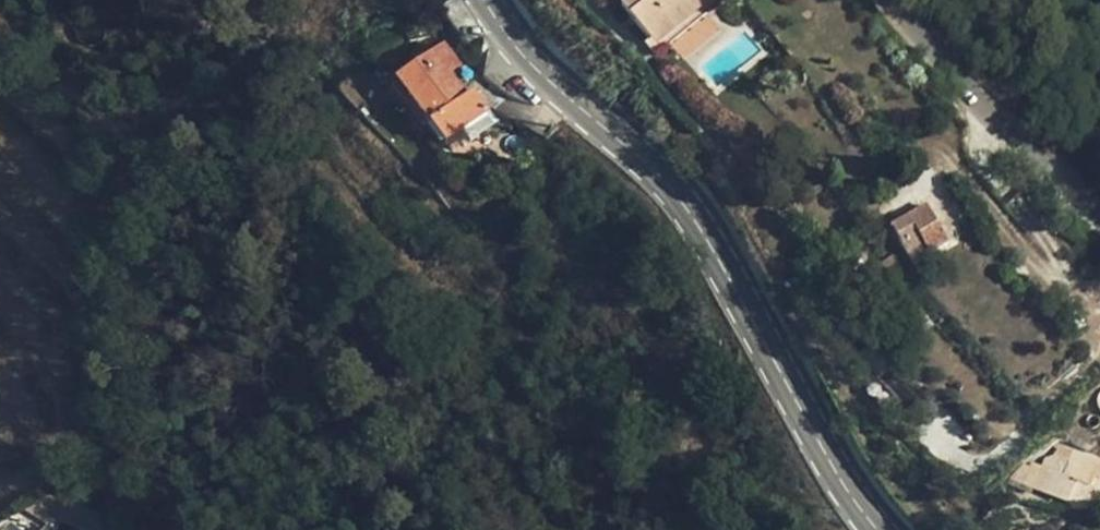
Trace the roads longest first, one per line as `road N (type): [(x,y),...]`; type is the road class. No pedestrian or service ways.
road 1 (tertiary): [(488,0),(542,72),(661,172),(702,228),(832,462),(879,529)]
road 2 (unclassified): [(1099,217),(969,103),(884,0)]

